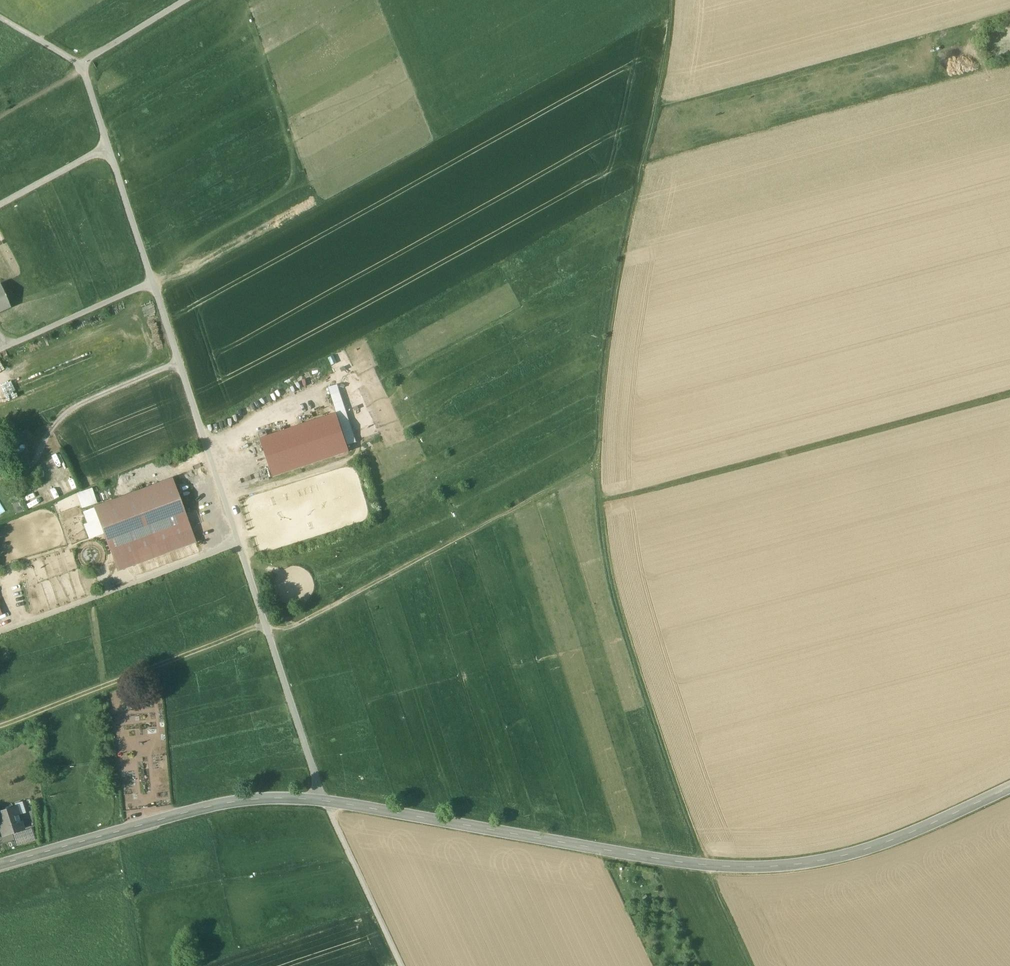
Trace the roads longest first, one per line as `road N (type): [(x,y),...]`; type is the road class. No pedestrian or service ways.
road 1 (secondary): [(1009,787),(857,852),(772,866),(706,864),(324,801),(261,799),(0,864)]
road 2 (track): [(401,965),(324,801),(152,283)]
road 3 (track): [(599,505),(616,600),(712,886),(750,965)]
road 4 (track): [(597,462),(605,369),(668,45),(670,0)]
road 5 (track): [(599,505),(1009,393)]
road 6 (track): [(597,462),(270,638)]
road 7 (track): [(264,622),(0,726)]
road 8 (track): [(240,544),(0,633)]
road 9 (track): [(152,283),(77,60)]
road 10 (track): [(180,365),(64,416),(34,465),(0,479)]
road 11 (track): [(0,349),(152,283)]
road 12 (track): [(187,0),(77,60)]
road 13 (track): [(107,147),(0,204)]

